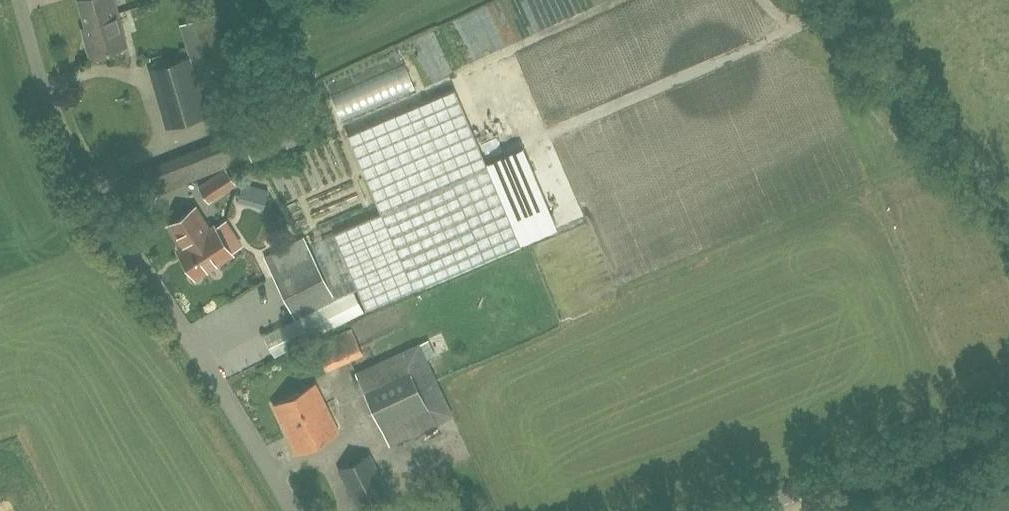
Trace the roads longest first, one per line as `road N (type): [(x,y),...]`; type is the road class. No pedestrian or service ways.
road 1 (unclassified): [(293,510),(70,146),(23,0)]
road 2 (unclassified): [(1008,202),(815,0)]
road 3 (tertiary): [(1008,423),(755,510)]

